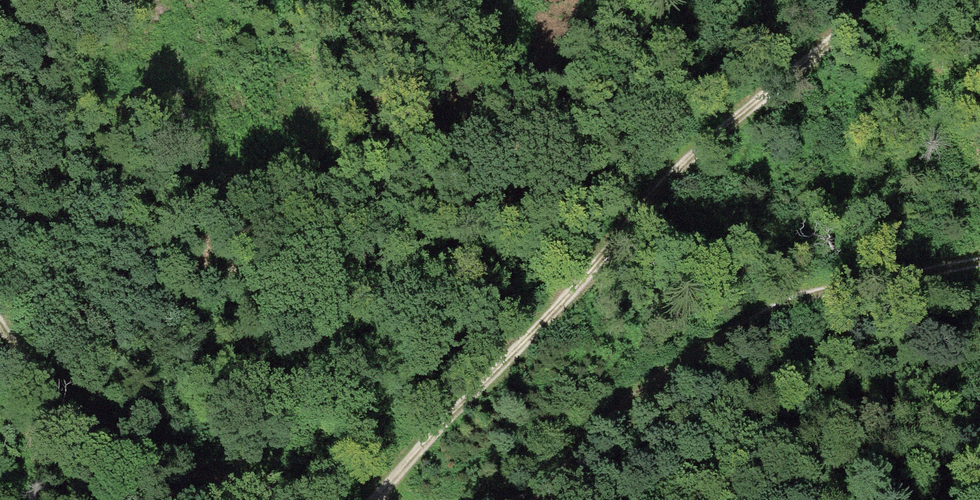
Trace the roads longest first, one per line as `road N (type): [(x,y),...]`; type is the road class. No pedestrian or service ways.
road 1 (track): [(530,499),(638,397),(705,347),(851,286),(979,261)]
road 2 (track): [(883,0),(693,159),(543,318)]
road 3 (track): [(0,337),(54,400),(159,463),(286,499)]
road 4 (track): [(380,499),(543,318)]

